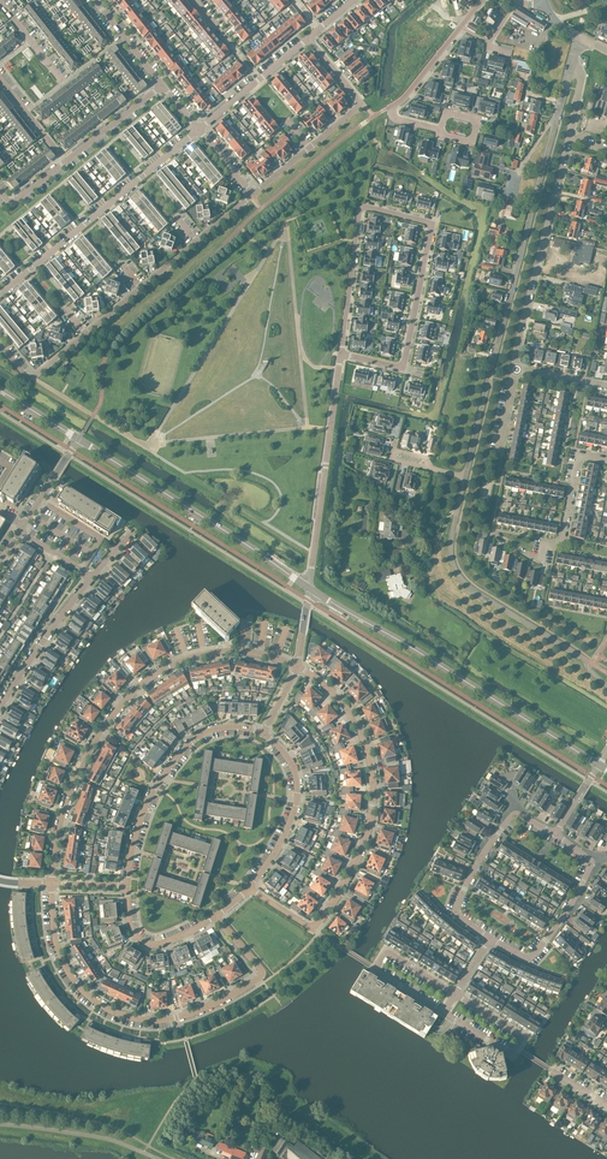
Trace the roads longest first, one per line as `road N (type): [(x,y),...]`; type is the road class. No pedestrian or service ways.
road 1 (residential): [(606,686),(588,662),(465,584),(450,555),(571,69)]
road 2 (residential): [(51,884),(71,786),(100,731),(140,684),(179,661),(221,651),(297,666)]
road 3 (residential): [(215,917),(260,976),(188,1014),(129,1018),(90,999),(65,968),(51,884)]
road 4 (residential): [(297,666),(353,718),(369,764),(369,818),(351,871),(313,928),(249,889)]
road 5 (tertiary): [(598,765),(308,587)]
road 6 (residential): [(251,195),(33,376),(0,346)]
road 7 (residential): [(340,354),(402,367),(432,228),(365,207)]
road 8 (tertiary): [(308,587),(78,439)]
road 9 (residential): [(198,130),(0,295)]
road 10 (residential): [(516,369),(570,136)]
road 11 (residential): [(127,886),(145,808),(183,750),(225,727),(263,735)]
road 12 (residential): [(308,587),(340,354)]
road 13 (residential): [(251,195),(362,103),(308,39)]
road 14 (residential): [(491,532),(540,559),(543,543),(563,538),(577,455),(606,460)]
road 15 (residential): [(490,938),(455,912),(487,849),(514,815),(555,834)]
road 16 (residential): [(440,130),(400,121),(391,106),(484,0)]
road 17 (residential): [(263,735),(289,759),(298,793),(283,839),(249,889)]
road 18 (residential): [(455,994),(388,953),(376,968),(443,1012)]
road 19 (residential): [(443,1012),(506,1052),(516,1047),(520,1036),(455,994)]
road 20 (residential): [(0,708),(92,577)]
road 21 (residential): [(340,354),(365,207)]
road 22 (residential): [(308,39),(198,130)]
road 23 (residential): [(215,917),(167,943),(145,943),(130,925),(127,886)]
road 24 (residential): [(546,940),(590,864),(555,834)]
road 25 (residential): [(65,161),(162,86)]

